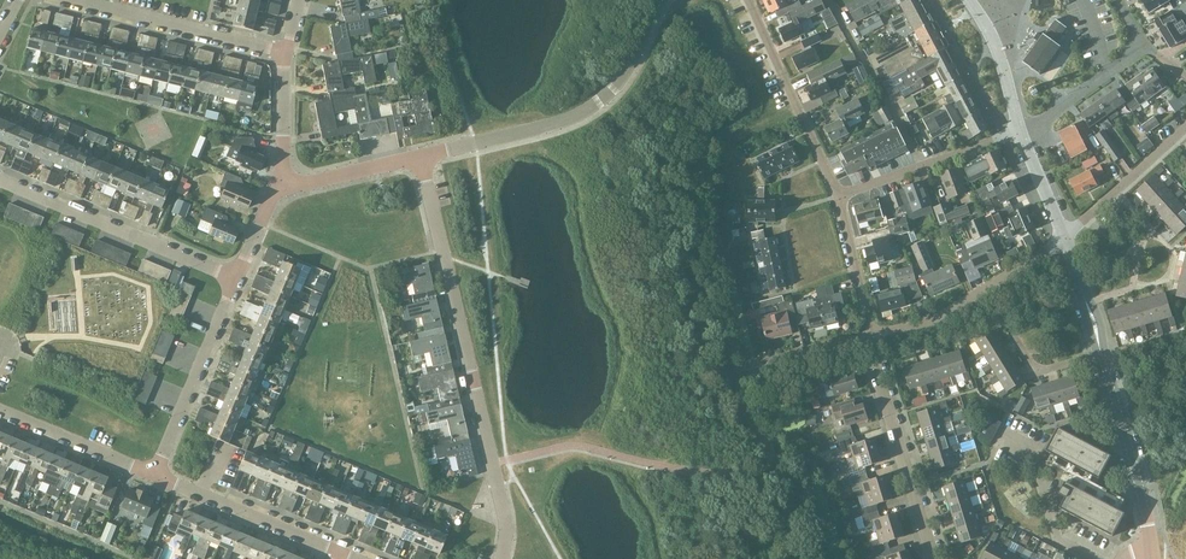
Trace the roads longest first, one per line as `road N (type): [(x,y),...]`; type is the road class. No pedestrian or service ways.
road 1 (residential): [(505,558),(507,525),(419,156)]
road 2 (residential): [(419,156),(586,110),(634,60),(659,0)]
road 3 (residential): [(236,280),(0,179)]
road 4 (residential): [(932,558),(872,334)]
road 5 (residential): [(285,55),(74,0)]
road 6 (residential): [(838,197),(748,0)]
road 7 (residential): [(872,334),(969,300),(1062,236)]
road 8 (residential): [(155,475),(236,280)]
road 9 (tertiary): [(1151,549),(1100,355)]
road 10 (residential): [(337,554),(155,475)]
road 11 (residential): [(1019,130),(838,197)]
road 12 (residential): [(155,475),(0,411)]
road 13 (residential): [(1019,130),(1143,48)]
road 14 (residential): [(280,186),(419,156)]
road 15 (residential): [(872,334),(838,197)]
road 16 (tertiary): [(1019,130),(995,45),(968,0)]
road 17 (residential): [(280,186),(285,55)]
road 18 (residential): [(1100,355),(1042,369),(1004,323)]

